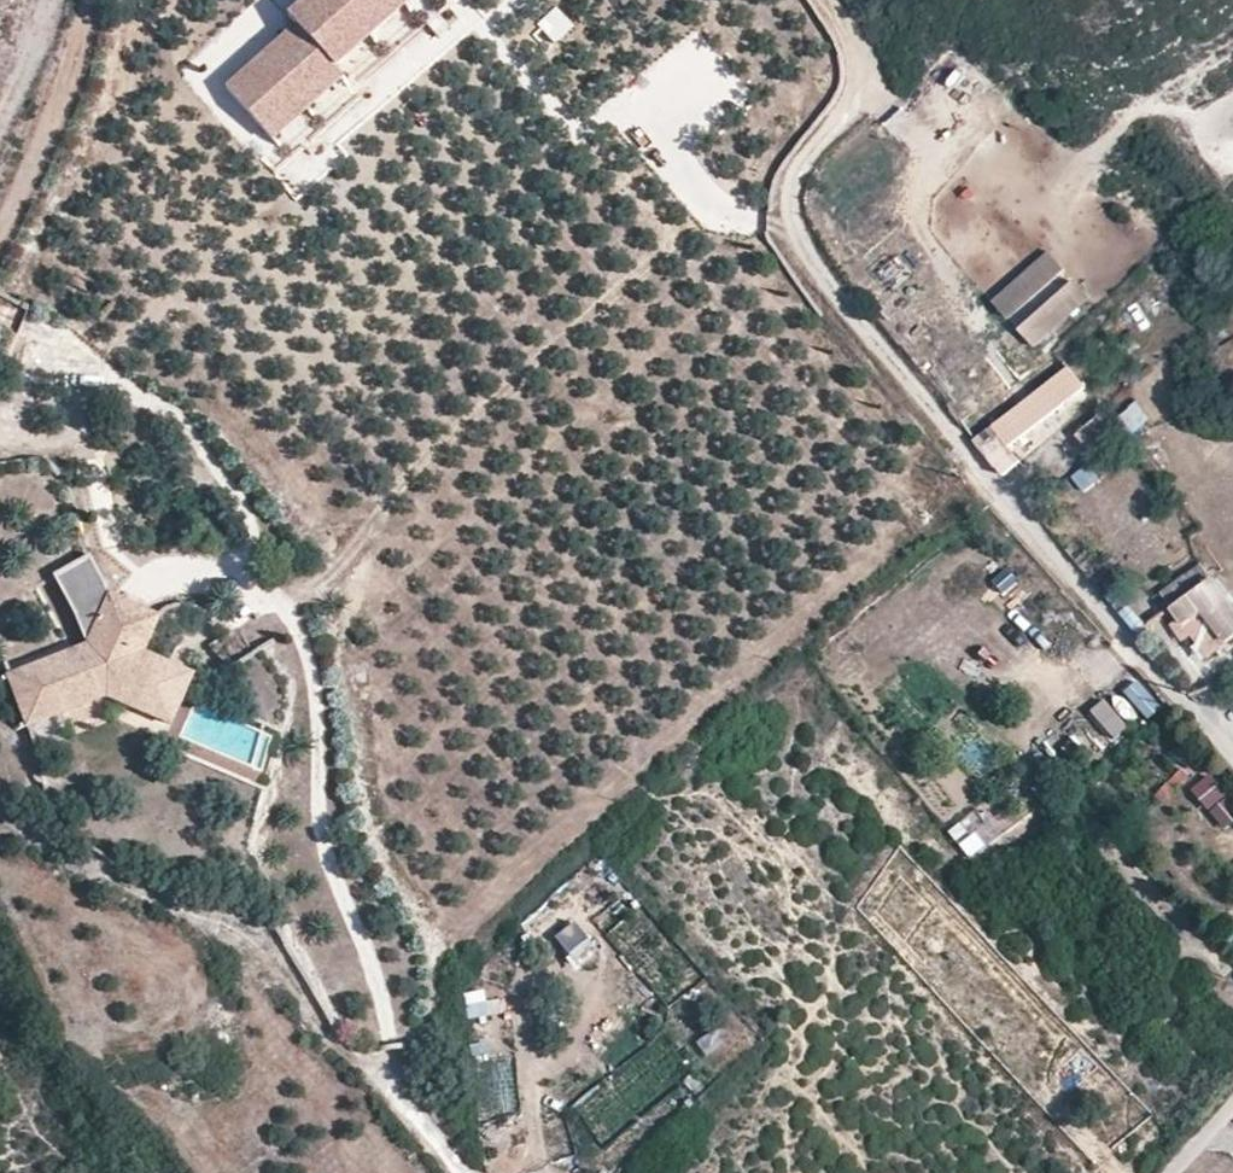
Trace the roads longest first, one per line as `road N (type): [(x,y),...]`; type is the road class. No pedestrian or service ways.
road 1 (unclassified): [(479,1172),(386,1081),(383,1001),(331,867),(316,711),(275,595)]
road 2 (track): [(825,0),(872,86),(793,190),(796,229),(832,285),(978,462)]
road 3 (unclassified): [(1232,757),(978,462)]
road 4 (track): [(94,0),(85,38),(0,208)]
road 5 (track): [(0,128),(55,0)]

